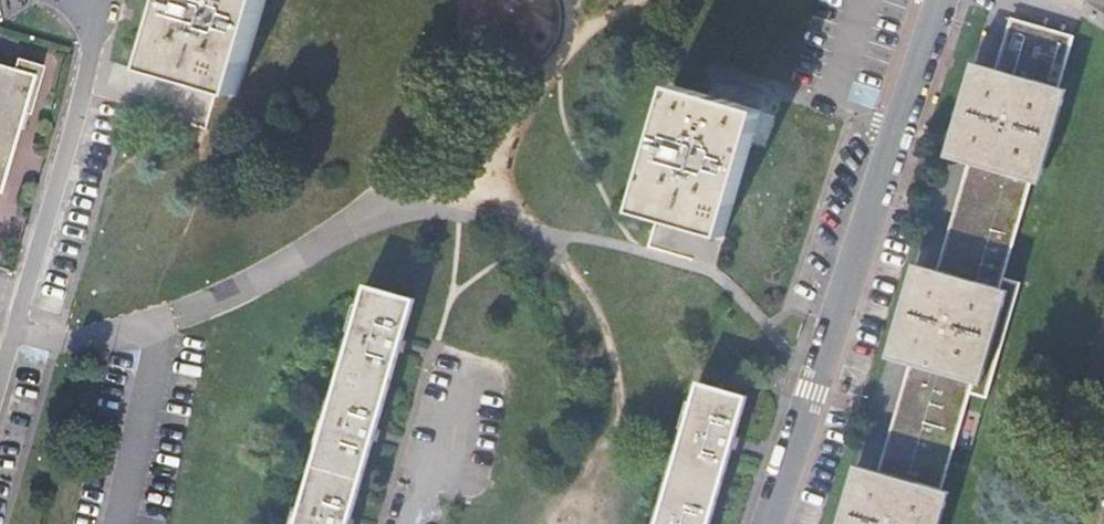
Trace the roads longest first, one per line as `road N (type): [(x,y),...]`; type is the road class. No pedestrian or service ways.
road 1 (residential): [(770,523),(936,0)]
road 2 (residential): [(104,6),(0,379)]
road 3 (residential): [(407,523),(435,471),(462,373)]

